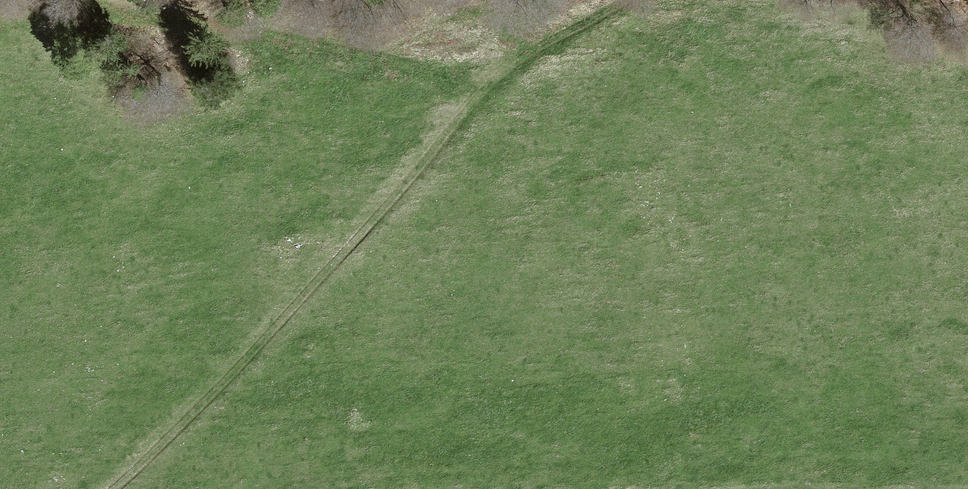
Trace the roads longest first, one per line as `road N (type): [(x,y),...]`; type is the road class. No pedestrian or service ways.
road 1 (track): [(628,0),(505,75),(142,14),(0,4)]
road 2 (track): [(114,488),(233,381),(505,75)]

